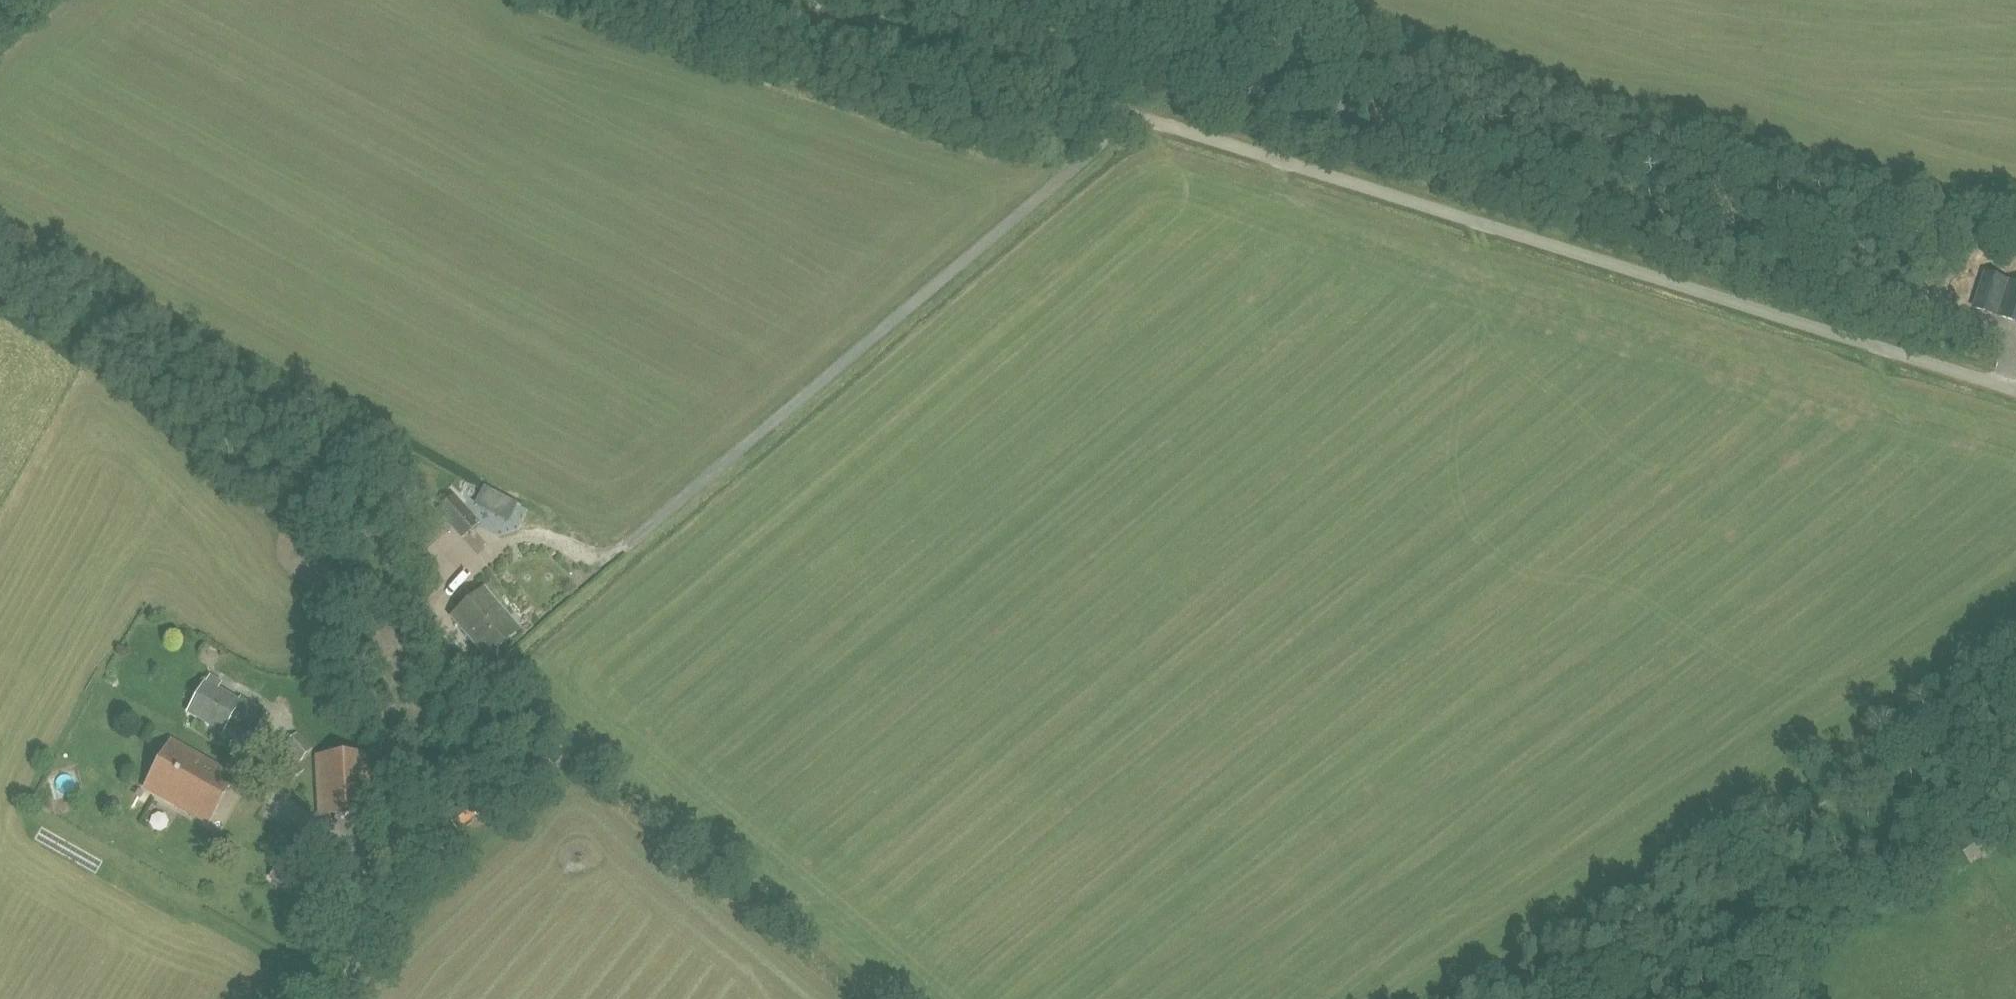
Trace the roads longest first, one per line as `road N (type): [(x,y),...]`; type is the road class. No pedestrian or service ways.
road 1 (unclassified): [(2015,392),(1131,116)]
road 2 (track): [(1131,116),(743,0)]
road 3 (residential): [(330,998),(354,963),(336,860),(292,835)]

